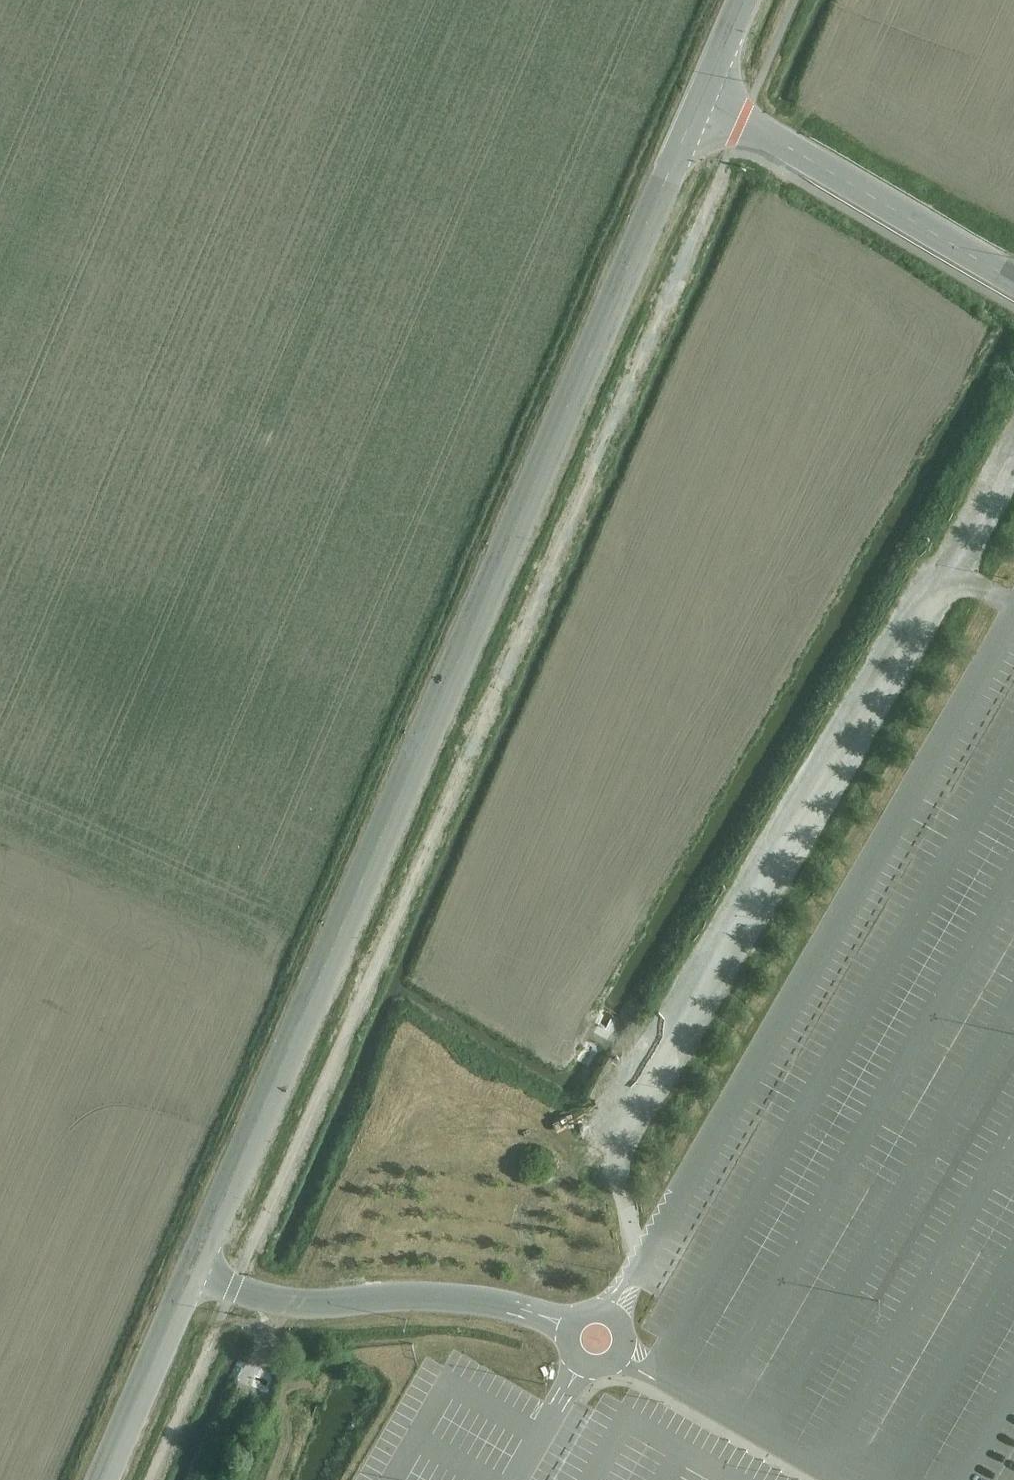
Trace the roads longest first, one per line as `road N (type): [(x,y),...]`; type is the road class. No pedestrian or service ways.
road 1 (tertiary): [(190,1273),(703,98)]
road 2 (unclassified): [(190,1273),(274,1301),(483,1299),(581,1328)]
road 3 (unclassified): [(1013,280),(703,98)]
road 4 (unclassified): [(103,1479),(190,1273)]
road 5 (unclassified): [(596,1363),(625,1362),(637,1346),(637,1327),(609,1307),(581,1328)]

